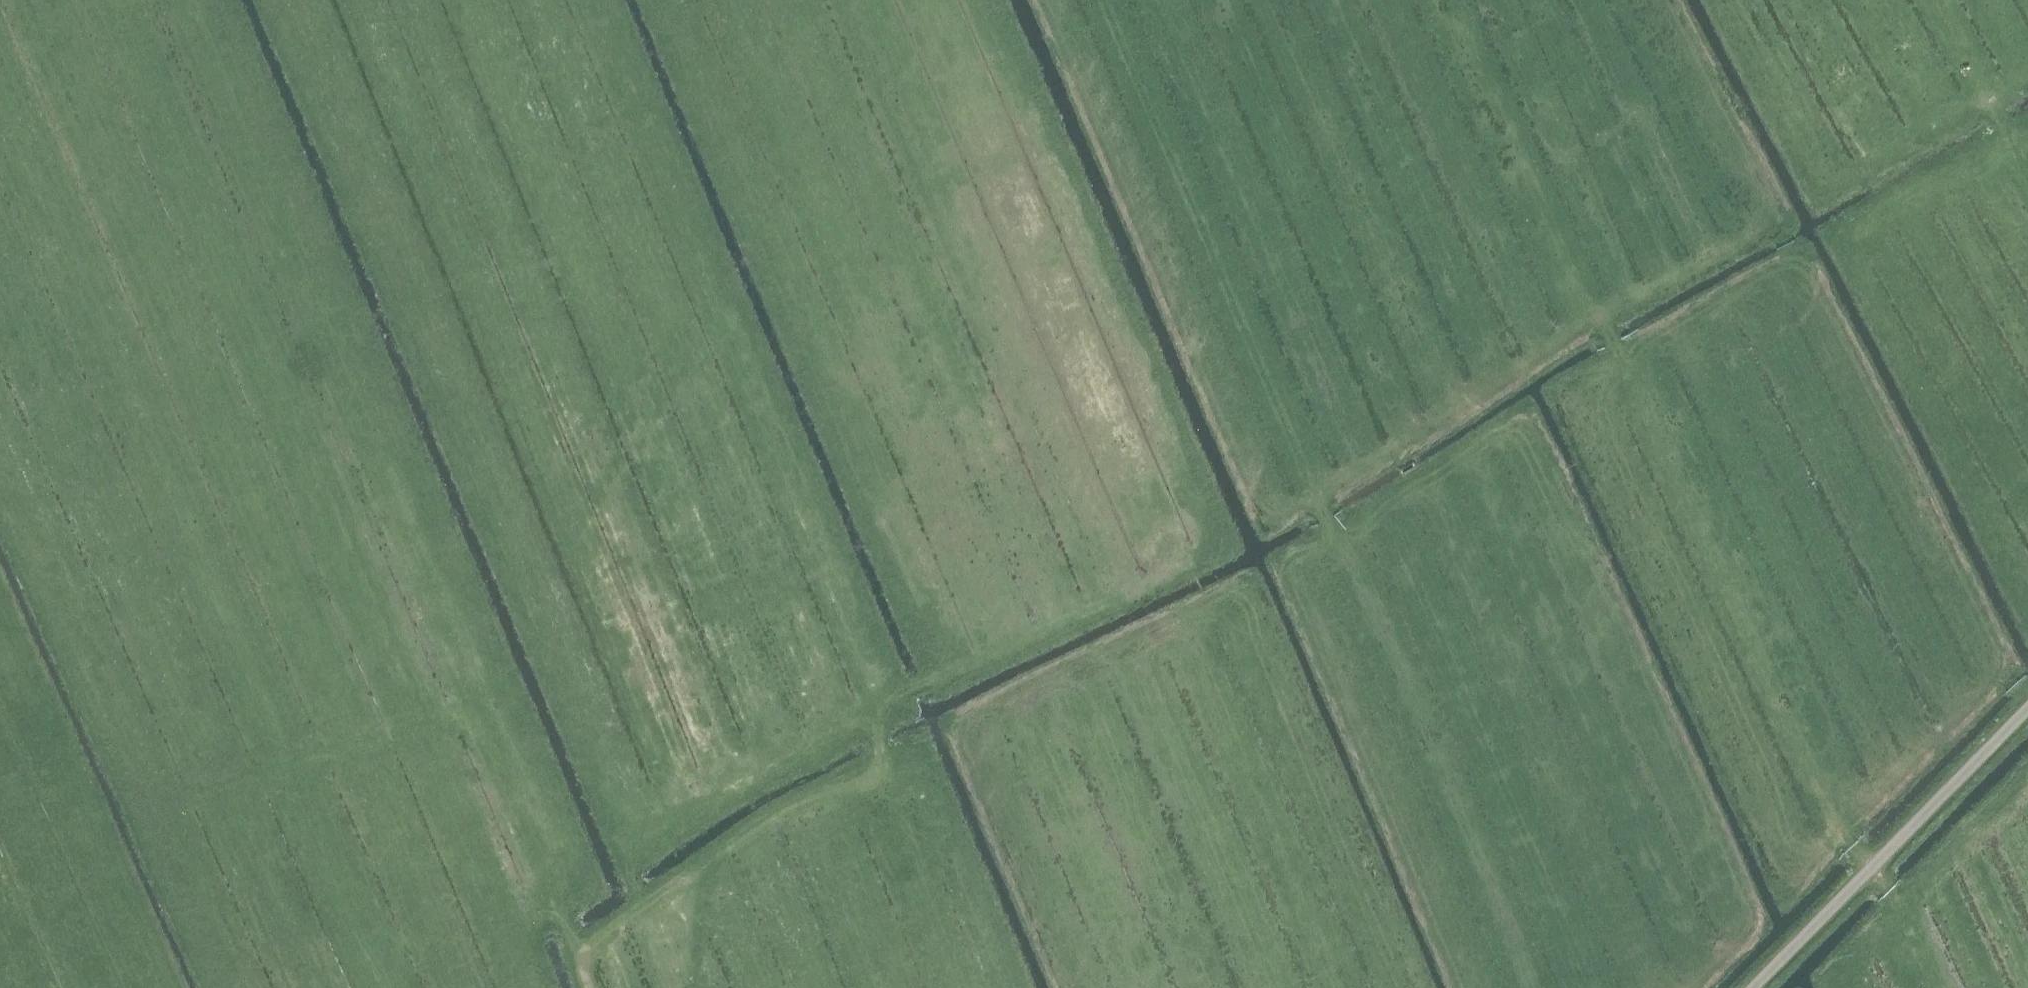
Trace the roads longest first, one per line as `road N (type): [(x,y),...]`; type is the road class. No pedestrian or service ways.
road 1 (unclassified): [(1753,987),(2027,708)]

